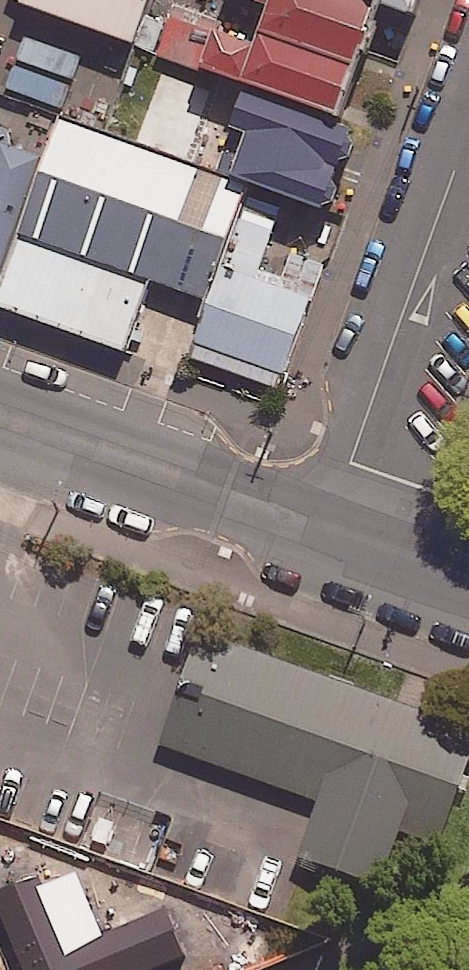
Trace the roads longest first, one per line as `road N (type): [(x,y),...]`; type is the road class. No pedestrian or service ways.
road 1 (unclassified): [(468,124),(325,535)]
road 2 (tertiary): [(325,535),(0,425)]
road 3 (tertiary): [(468,584),(325,535)]

